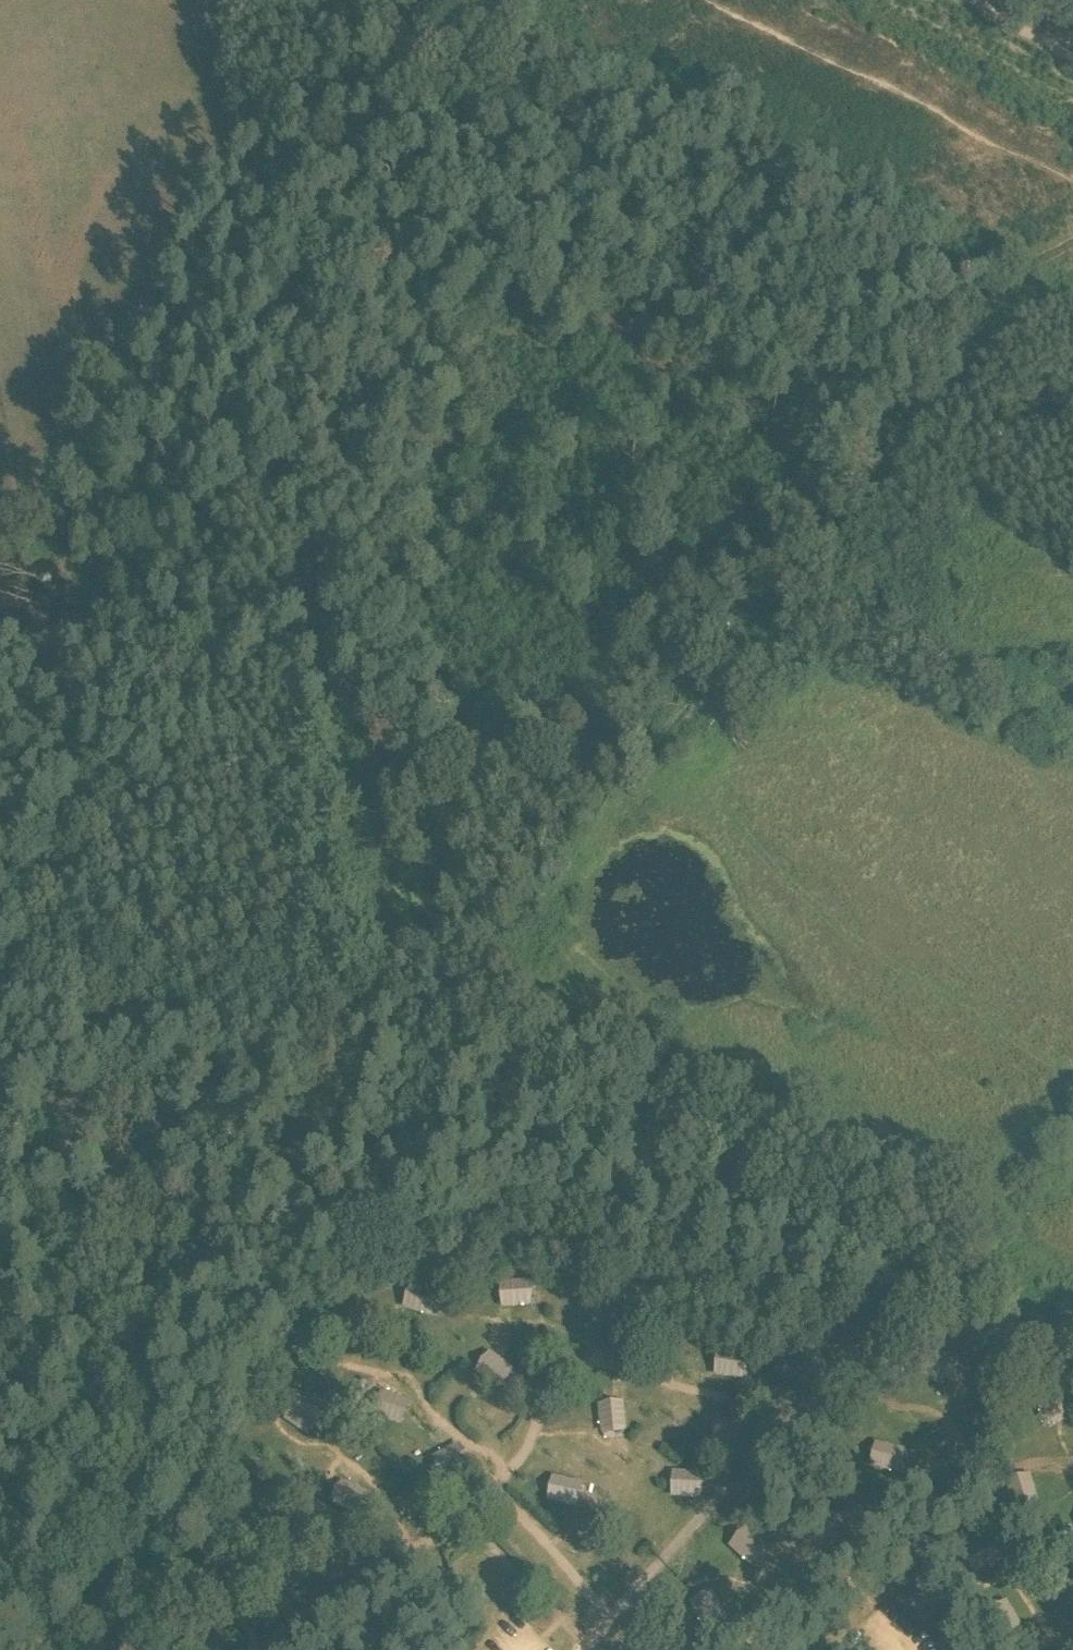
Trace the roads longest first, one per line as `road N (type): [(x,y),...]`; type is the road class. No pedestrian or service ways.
road 1 (track): [(571,1138),(1072,1353)]
road 2 (track): [(134,1117),(375,1173),(420,1173),(473,1147)]
road 3 (track): [(106,1110),(80,1158),(0,1222)]
road 4 (track): [(966,0),(1072,59)]

